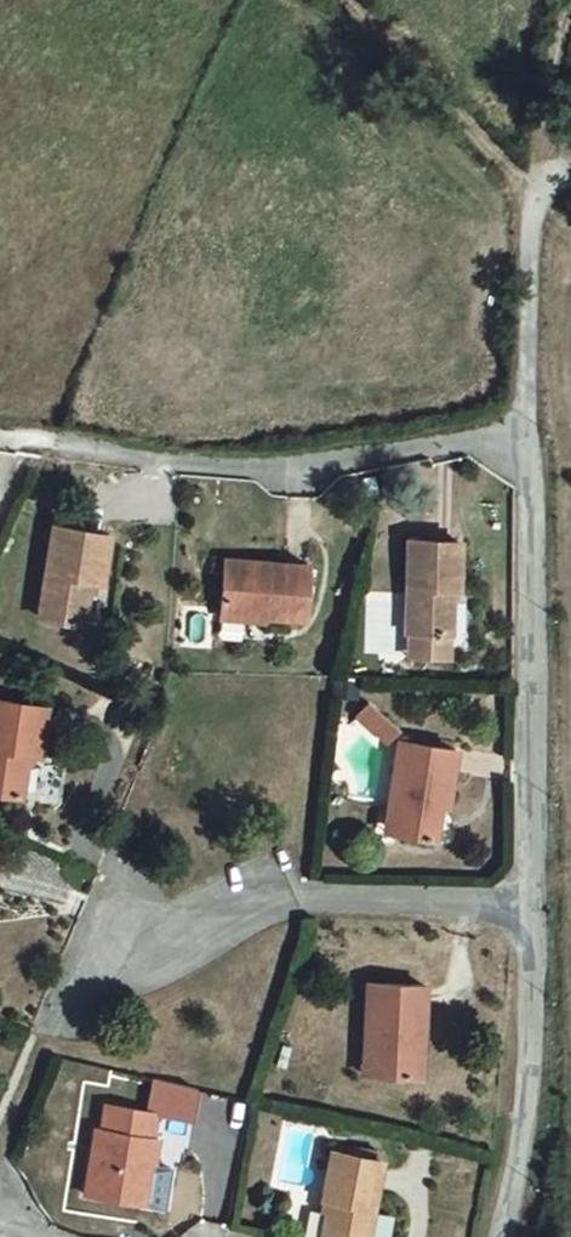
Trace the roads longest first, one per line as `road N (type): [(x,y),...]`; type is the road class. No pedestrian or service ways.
road 1 (residential): [(534,157),(525,433),(533,914)]
road 2 (residential): [(533,914),(310,908),(86,983),(65,1024)]
road 3 (residential): [(533,914),(525,1149),(501,1236)]

